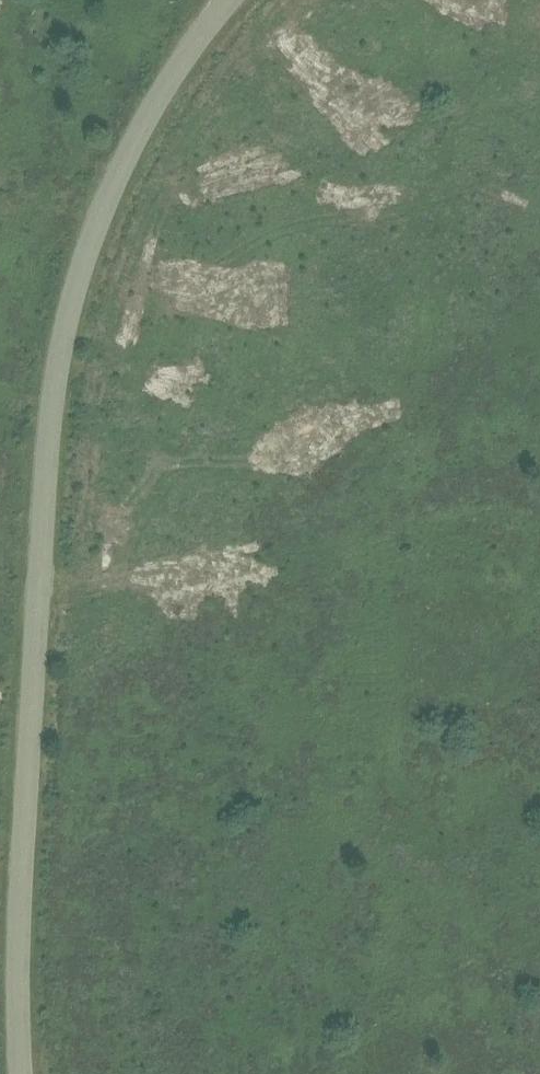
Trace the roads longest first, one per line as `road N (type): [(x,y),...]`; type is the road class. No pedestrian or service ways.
road 1 (unclassified): [(21,1073),(21,927),(47,488),(64,342),(131,151),(233,0)]

